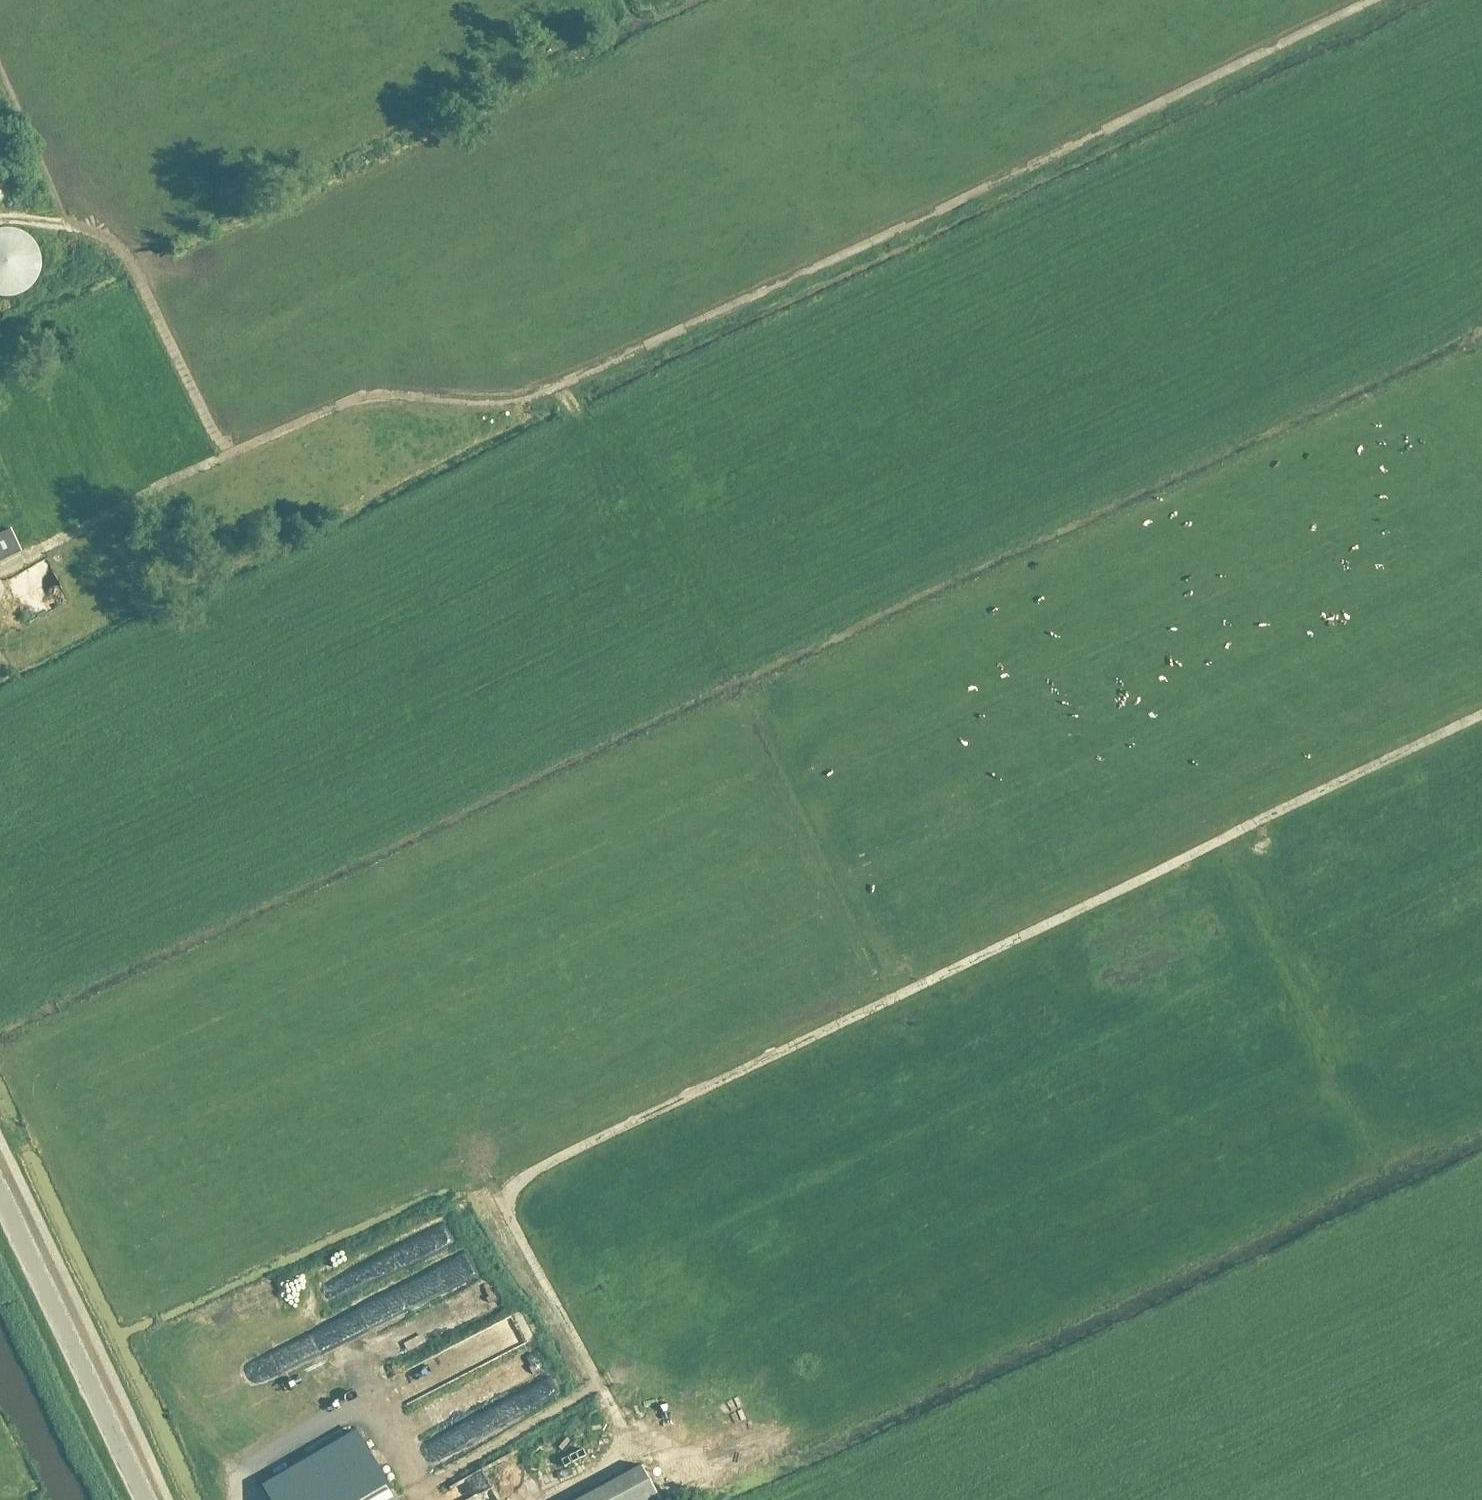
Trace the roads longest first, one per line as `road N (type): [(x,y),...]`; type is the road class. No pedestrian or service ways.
road 1 (unclassified): [(144,1499),(0,1199)]

